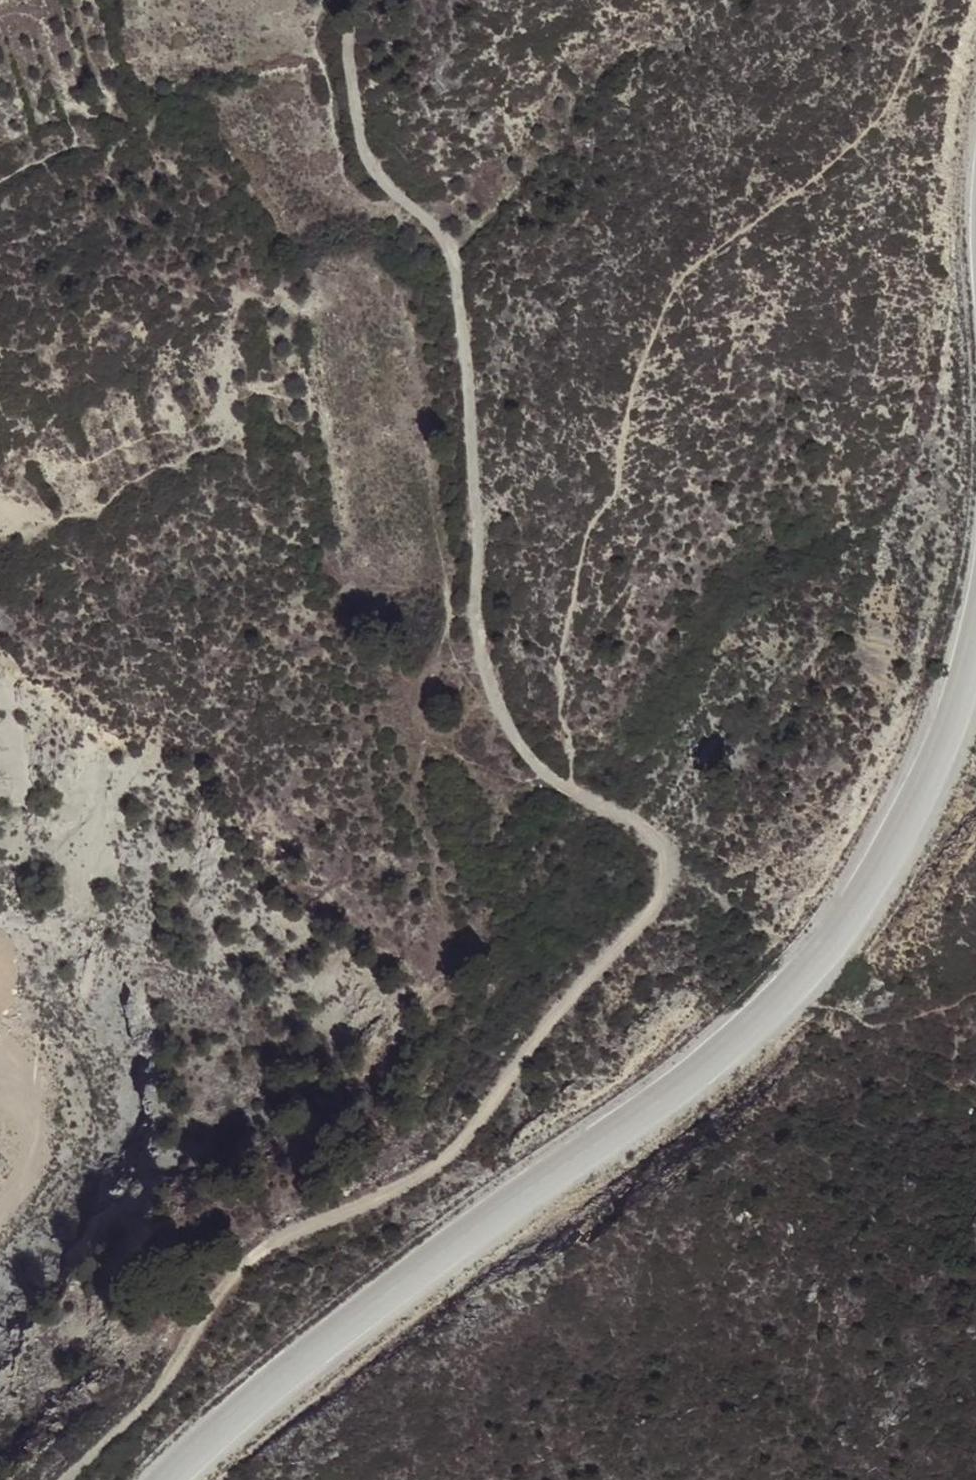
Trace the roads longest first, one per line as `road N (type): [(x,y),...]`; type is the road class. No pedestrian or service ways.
road 1 (track): [(64,1479),(167,1380),(237,1279),(281,1240),(423,1177),(463,1141),(547,1020),(643,915),(664,880),(664,855),(652,838),(559,785),(528,753),(496,702),(475,645),(458,280),(440,233),(371,167),(355,126),(346,47),(357,0)]
road 2 (unclassified): [(165,1479),(407,1279),(670,1093),(799,979),(873,879),(916,800),(975,626)]
road 3 (track): [(0,1221),(25,1176),(27,1111),(0,1078)]

